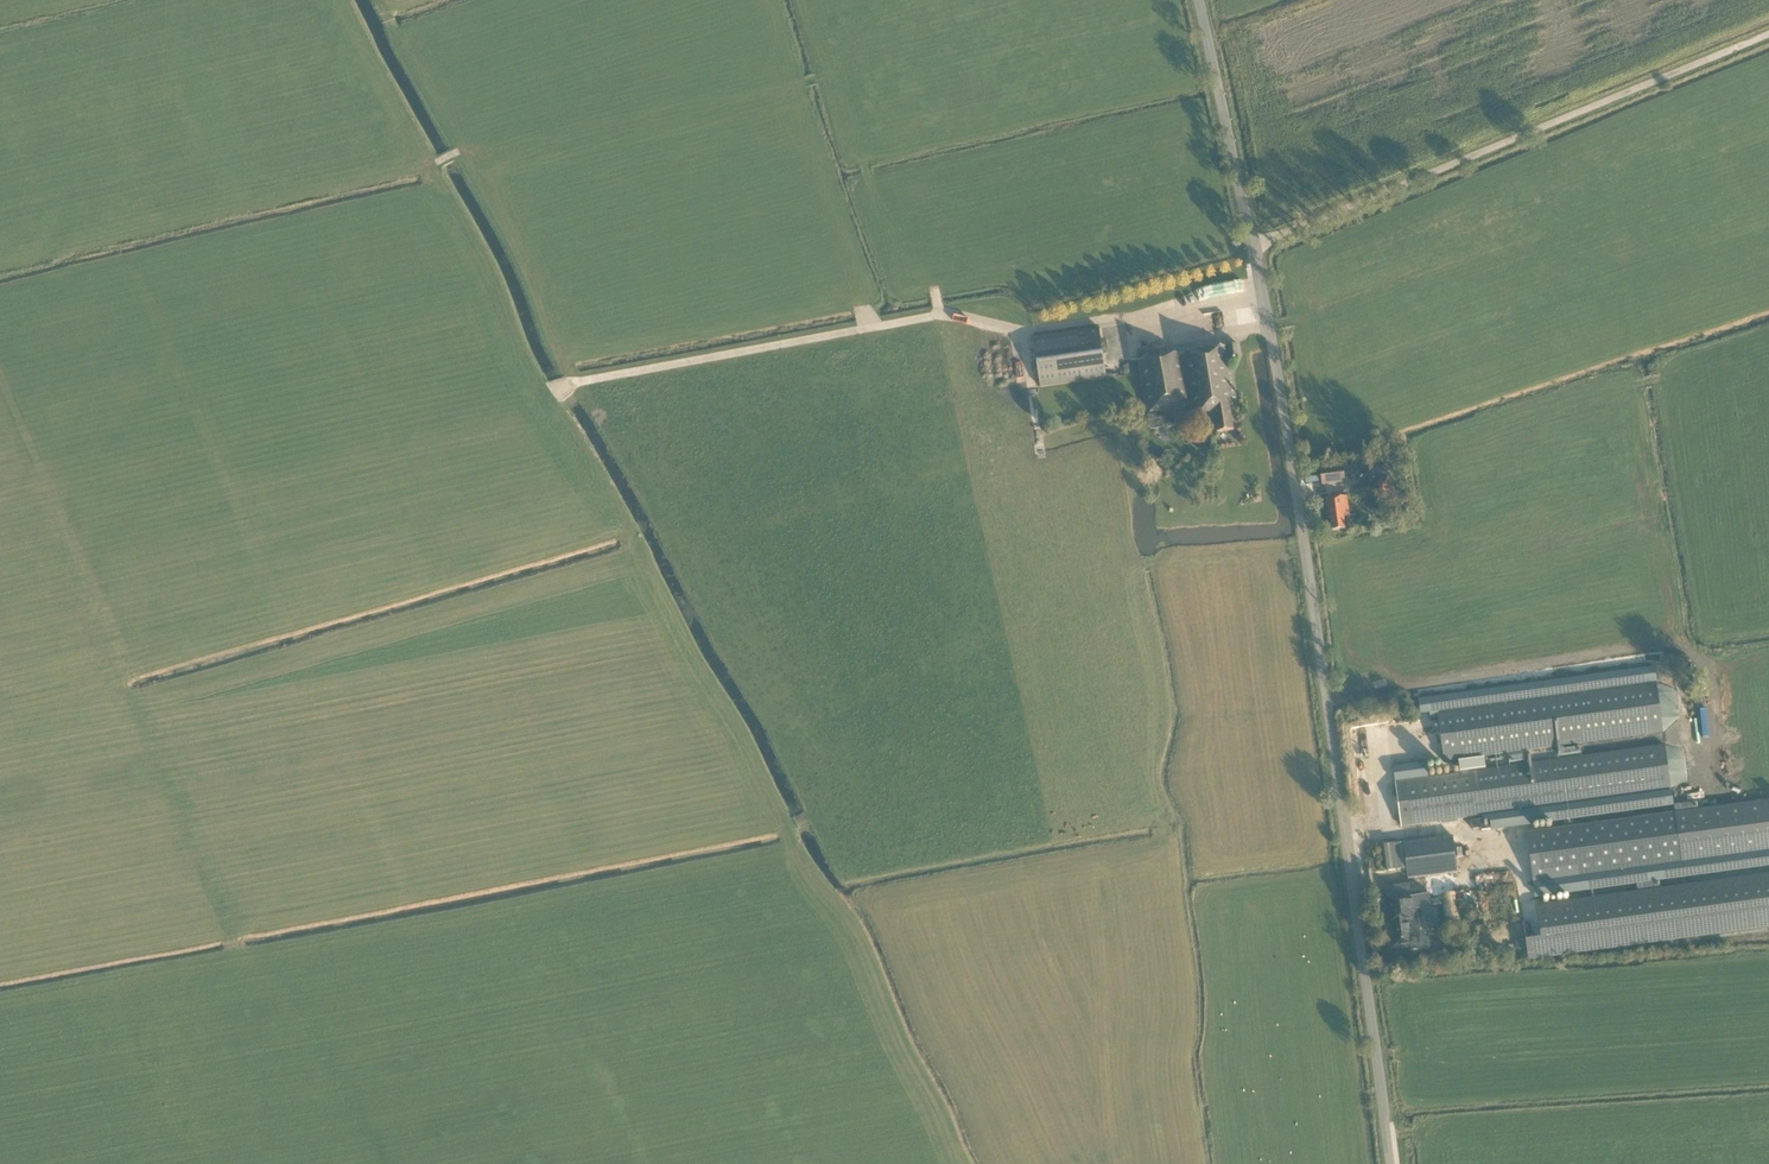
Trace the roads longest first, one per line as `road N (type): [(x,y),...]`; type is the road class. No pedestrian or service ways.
road 1 (tertiary): [(1391,1163),(1317,631),(1252,245)]
road 2 (unclassified): [(1252,245),(1768,34)]
road 3 (tertiary): [(1252,245),(1199,0)]

